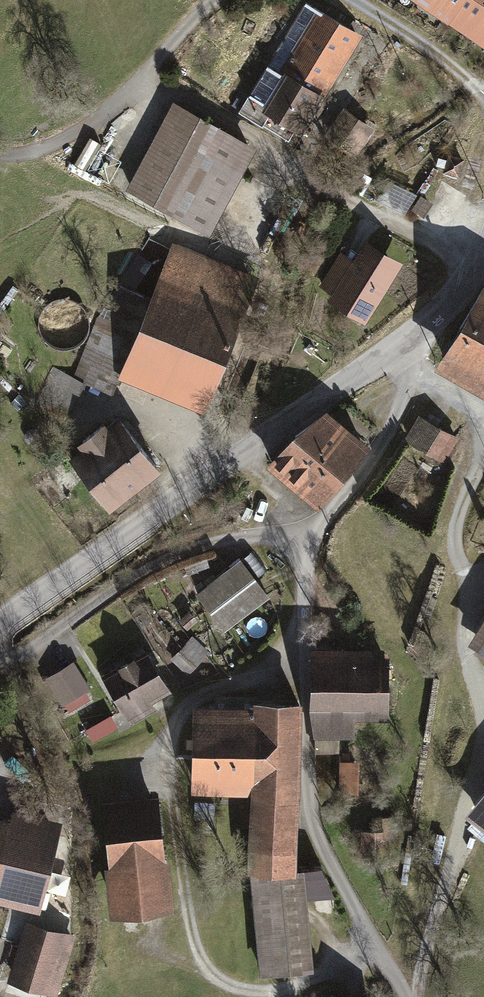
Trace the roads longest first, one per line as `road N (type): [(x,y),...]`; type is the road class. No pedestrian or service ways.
road 1 (tertiary): [(399,345),(0,626)]
road 2 (residential): [(301,540),(315,821),(372,945),(407,996)]
road 3 (residential): [(479,268),(342,197),(150,78)]
road 4 (residential): [(301,540),(245,540),(166,558),(29,651),(0,657)]
road 5 (track): [(0,154),(41,149),(99,121),(221,0)]
road 6 (track): [(483,433),(483,463),(457,512),(459,567),(471,592),(468,662),(483,677)]
road 7 (residential): [(399,345),(396,417),(363,474),(301,540)]
road 8 (track): [(483,812),(449,888),(415,996)]
road 9 (track): [(356,0),(483,95)]
road 10 (track): [(399,345),(431,388),(483,430)]

